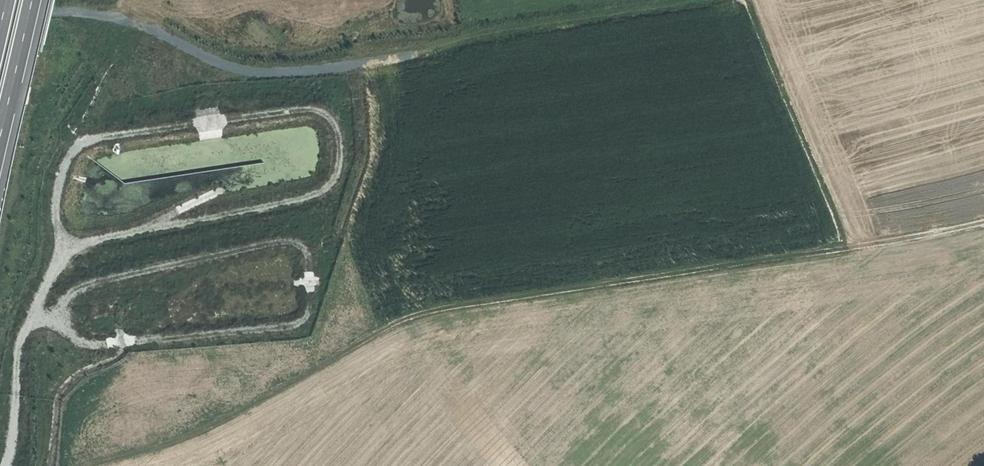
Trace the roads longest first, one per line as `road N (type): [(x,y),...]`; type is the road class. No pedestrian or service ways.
road 1 (track): [(0,18),(89,11),(249,70),(300,69),(730,0)]
road 2 (track): [(396,323),(444,309),(983,225)]
road 3 (track): [(396,323),(206,432),(89,465)]
road 4 (track): [(745,0),(844,250)]
road 5 (track): [(56,10),(108,68),(86,132)]
road 6 (motorway): [(0,125),(28,0)]

